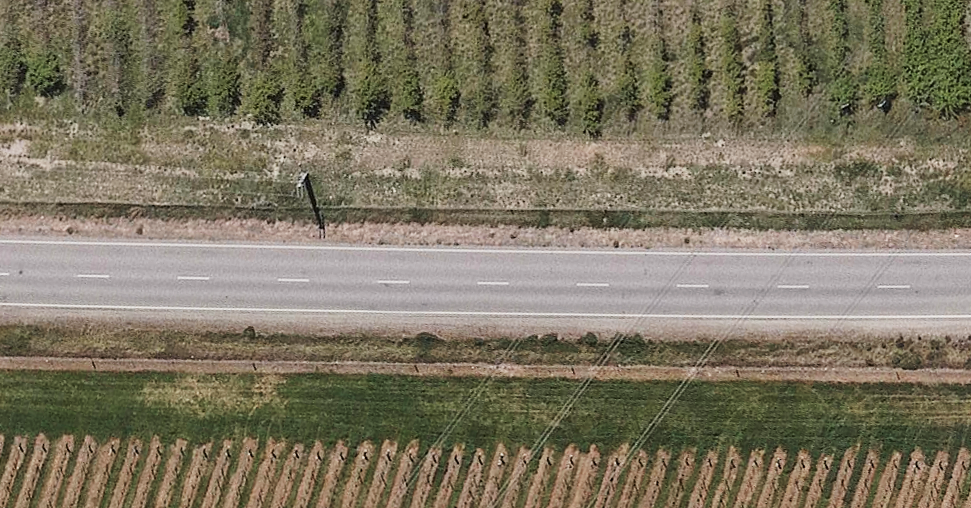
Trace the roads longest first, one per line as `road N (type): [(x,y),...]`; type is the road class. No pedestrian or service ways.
road 1 (tertiary): [(0,273),(970,285)]
road 2 (track): [(970,408),(0,413)]

